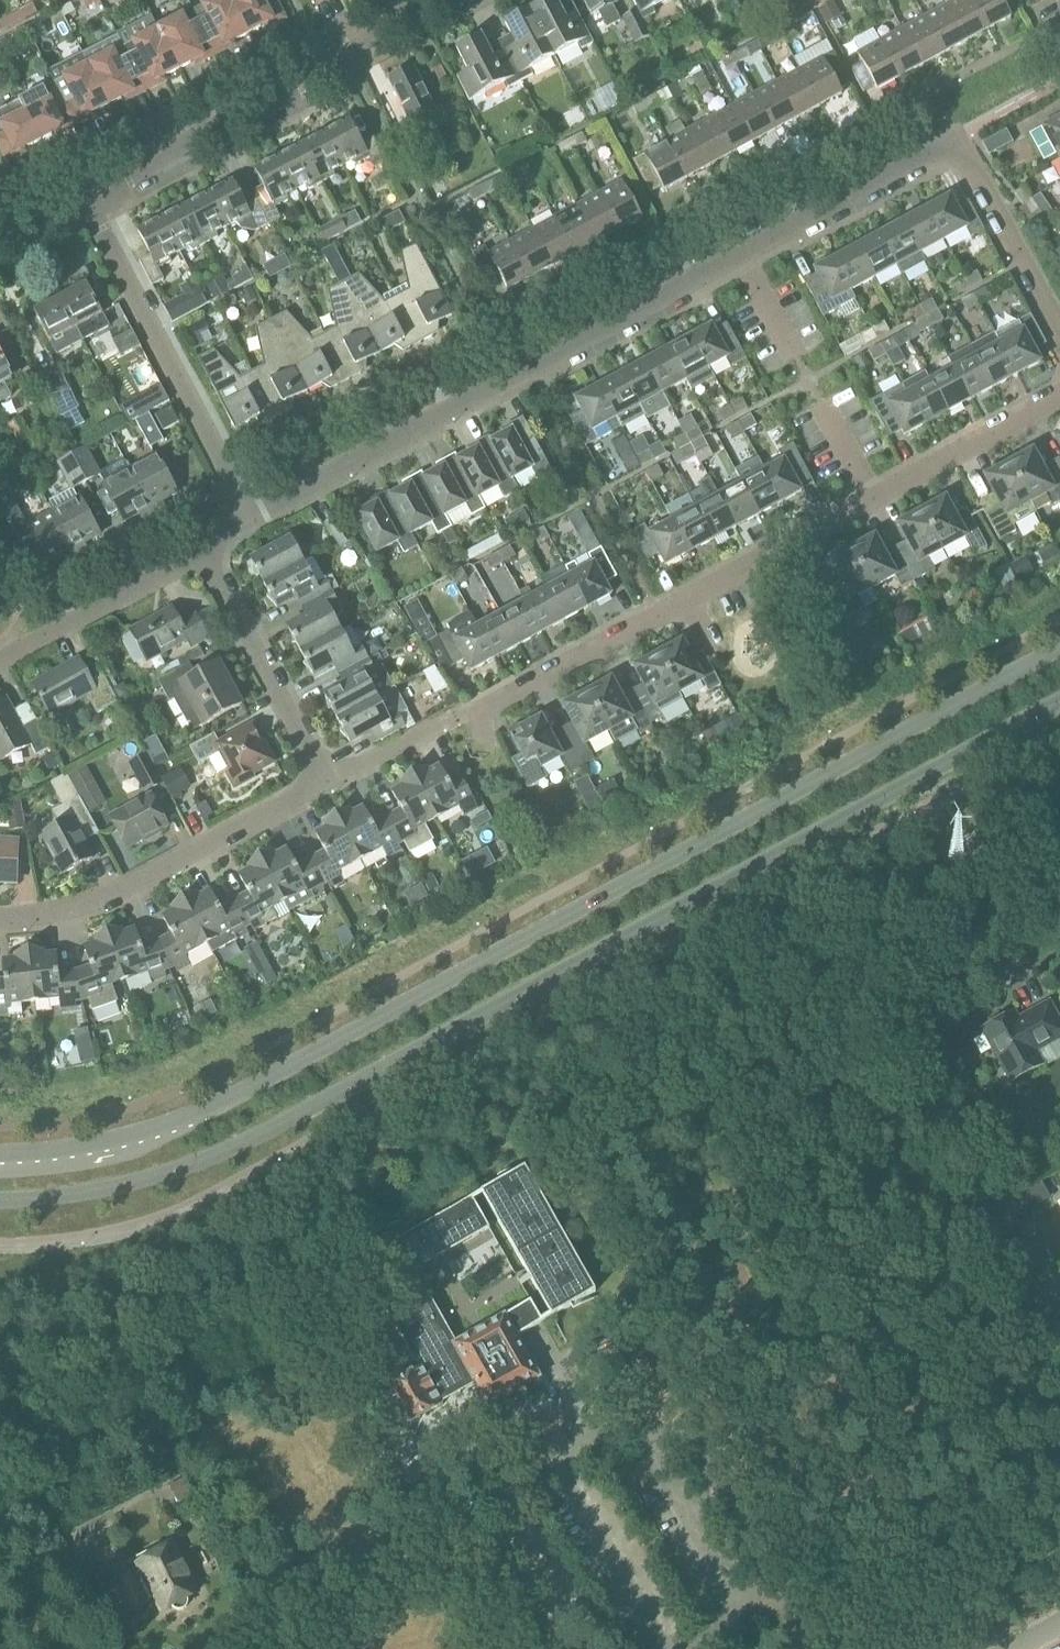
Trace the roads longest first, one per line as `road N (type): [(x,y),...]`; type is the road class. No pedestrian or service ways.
road 1 (primary): [(1059,651),(180,1126),(66,1155),(0,1160)]
road 2 (primary): [(0,1200),(140,1183),(236,1152),(1059,707)]
road 3 (residential): [(331,790),(1059,393)]
road 4 (residential): [(251,519),(949,148)]
road 5 (residential): [(84,196),(448,0)]
road 6 (residential): [(251,519),(84,196)]
road 7 (residential): [(0,920),(56,915),(119,894),(331,790)]
road 8 (residential): [(331,790),(202,557)]
road 9 (residential): [(0,664),(202,557)]
road 10 (residential): [(1059,336),(969,161),(949,148)]

